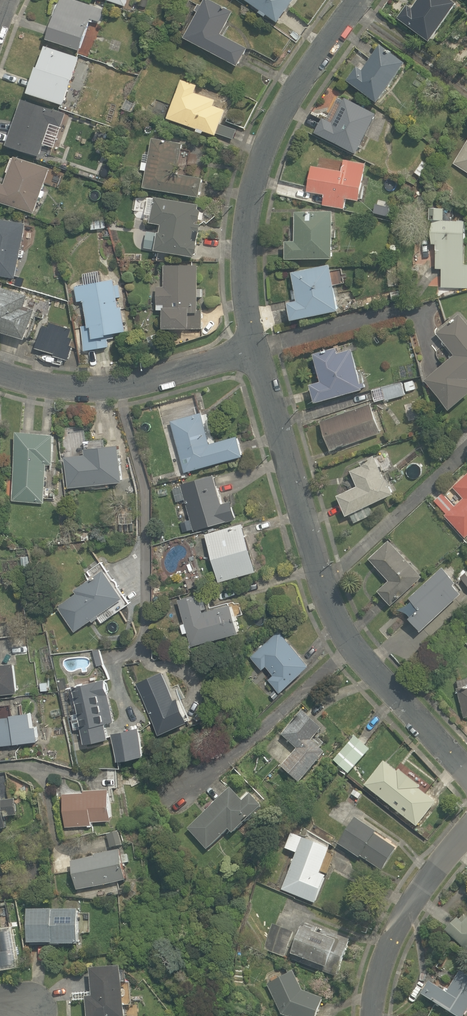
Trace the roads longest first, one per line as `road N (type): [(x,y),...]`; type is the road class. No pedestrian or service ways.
road 1 (residential): [(252,350),(349,639),(466,771)]
road 2 (residential): [(360,0),(279,120),(260,164),(245,285),(252,350)]
road 3 (residential): [(0,373),(50,386),(123,385),(252,350)]
road 4 (residential): [(374,1015),(394,938),(466,832)]

